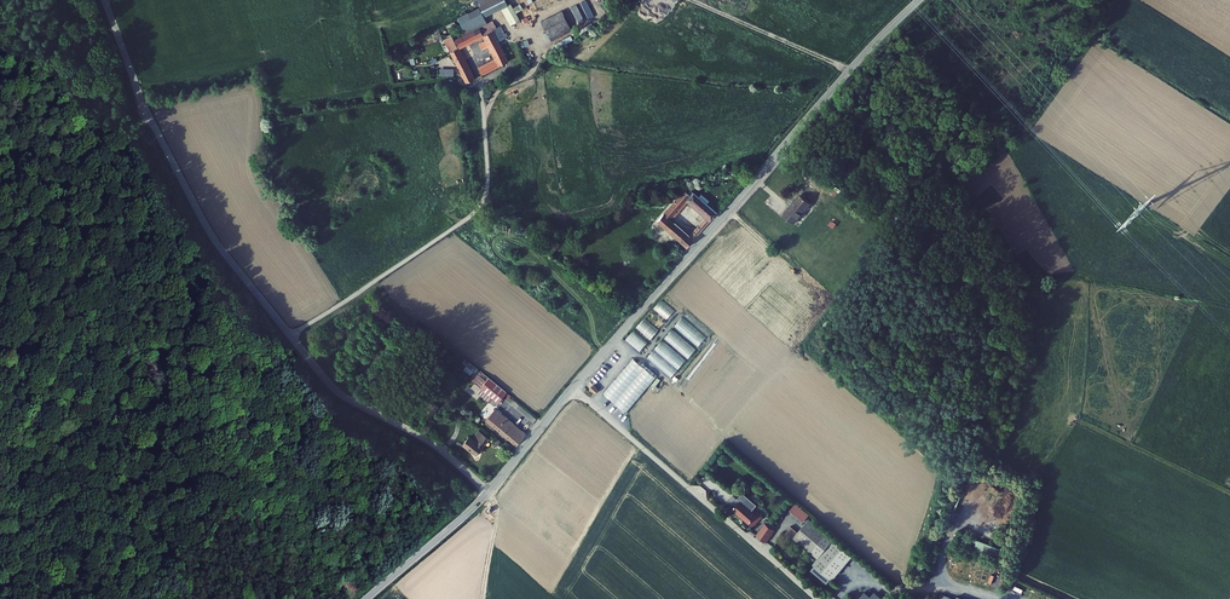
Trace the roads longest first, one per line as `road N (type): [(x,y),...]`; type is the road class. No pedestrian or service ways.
road 1 (tertiary): [(573,387),(920,0)]
road 2 (residential): [(105,0),(143,102),(204,222),(291,336)]
road 3 (unclassified): [(819,598),(573,387)]
road 4 (unclassified): [(484,119),(488,184),(472,215),(291,336)]
road 5 (residential): [(291,336),(339,393),(434,444),(487,492)]
road 6 (tertiary): [(366,598),(487,492)]
road 7 (tertiary): [(487,492),(573,387)]

